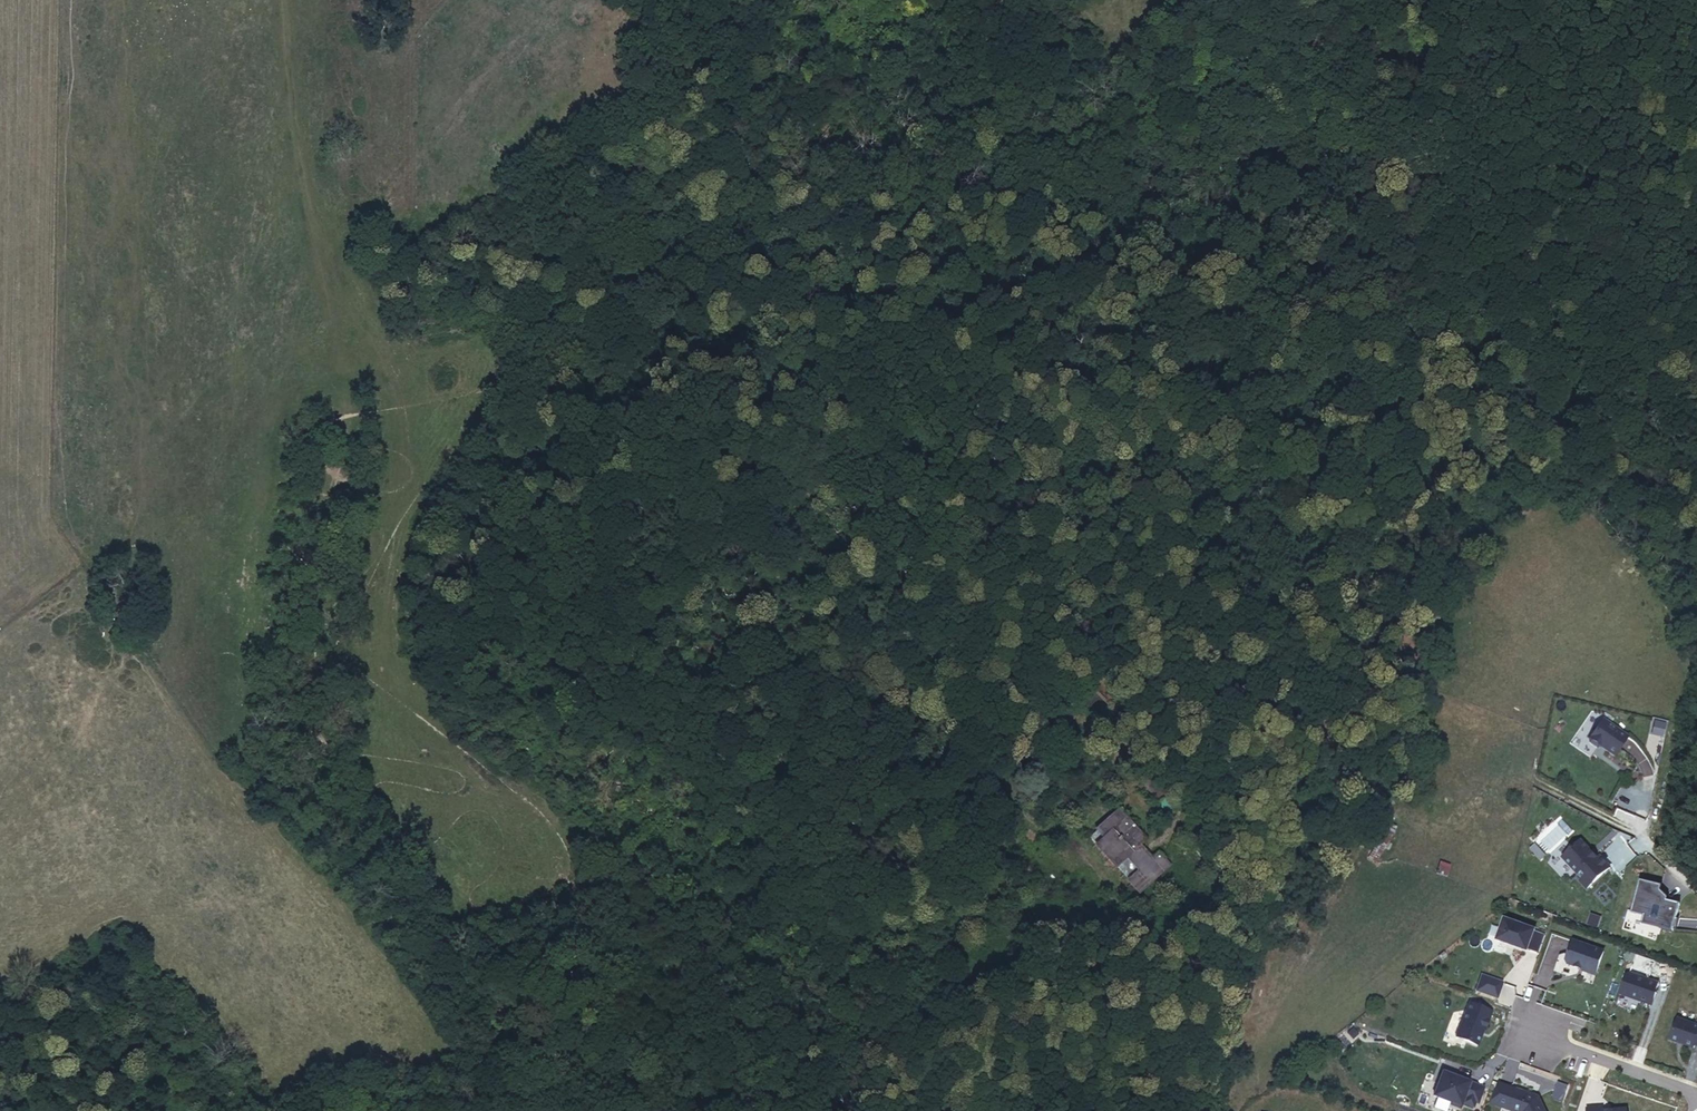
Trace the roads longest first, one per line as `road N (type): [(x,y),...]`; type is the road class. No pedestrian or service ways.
road 1 (residential): [(1535,1034),(1696,1097)]

